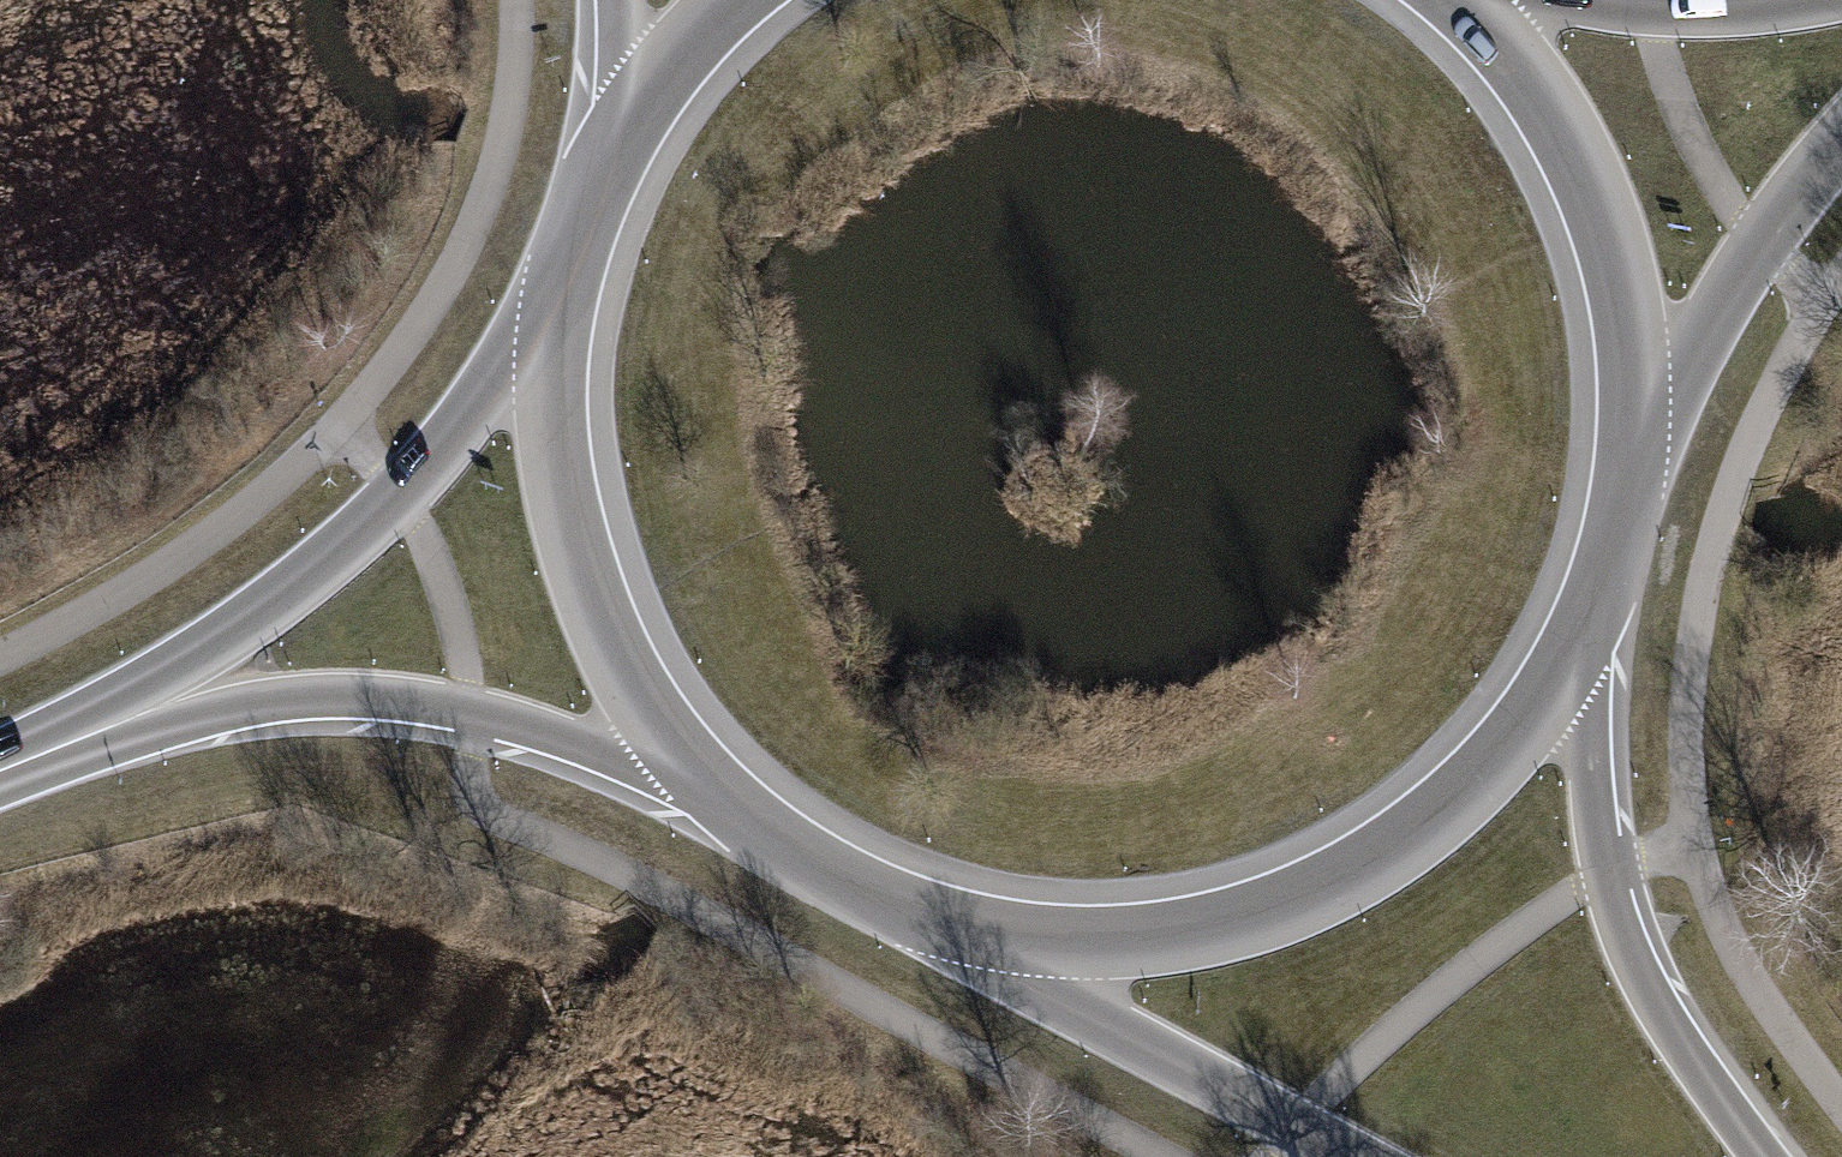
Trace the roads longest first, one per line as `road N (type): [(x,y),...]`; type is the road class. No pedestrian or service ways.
road 1 (secondary): [(952,926),(1075,944),(1199,935),(1318,897),(1425,834),(1515,748),(1582,644)]
road 2 (secondary): [(569,258),(497,374),(400,500),(121,722)]
road 3 (secondary): [(121,722),(339,695),(471,711),(697,773)]
road 4 (secondary): [(1765,1156),(1701,1075),(1636,967),(1606,873),(1585,731),(1582,644)]
road 5 (secondary): [(569,258),(550,395),(565,532),(616,661),(697,773)]
road 6 (secondary): [(1639,428),(1630,303),(1593,183),(1530,75),(1458,0)]
road 7 (secondary): [(952,926),(1105,1023),(1350,1156)]
road 8 (secondary): [(1639,428),(1762,237),(1841,144)]
road 9 (secondary): [(697,773),(814,867),(952,926)]
road 10 (secondary): [(1822,0),(1762,12),(1541,0)]
road 11 (secondary): [(1582,644),(1611,575),(1639,428)]
road 12 (secondary): [(635,111),(600,173),(569,258)]
road 13 (secondary): [(733,0),(635,111)]
road 14 (secondary): [(0,770),(121,722)]

